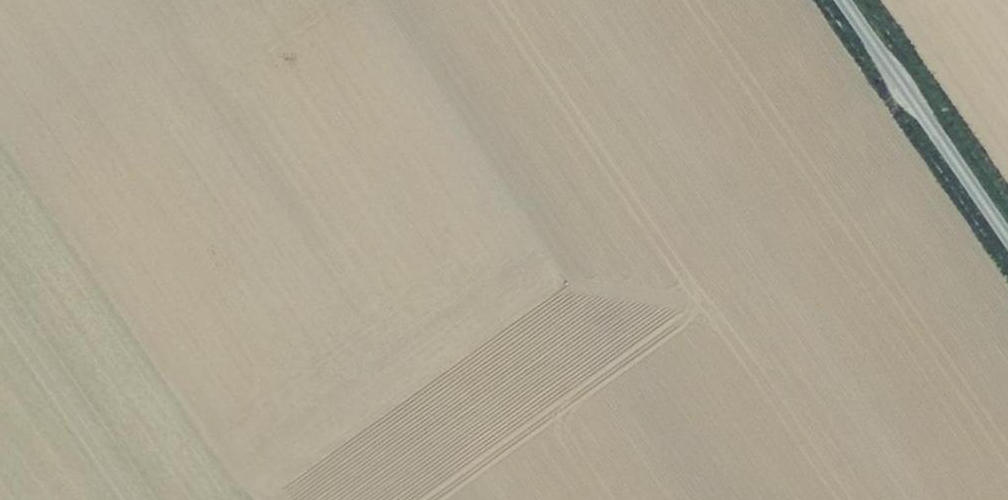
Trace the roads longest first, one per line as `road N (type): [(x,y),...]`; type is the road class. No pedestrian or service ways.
road 1 (unclassified): [(843,0),(1007,238)]

